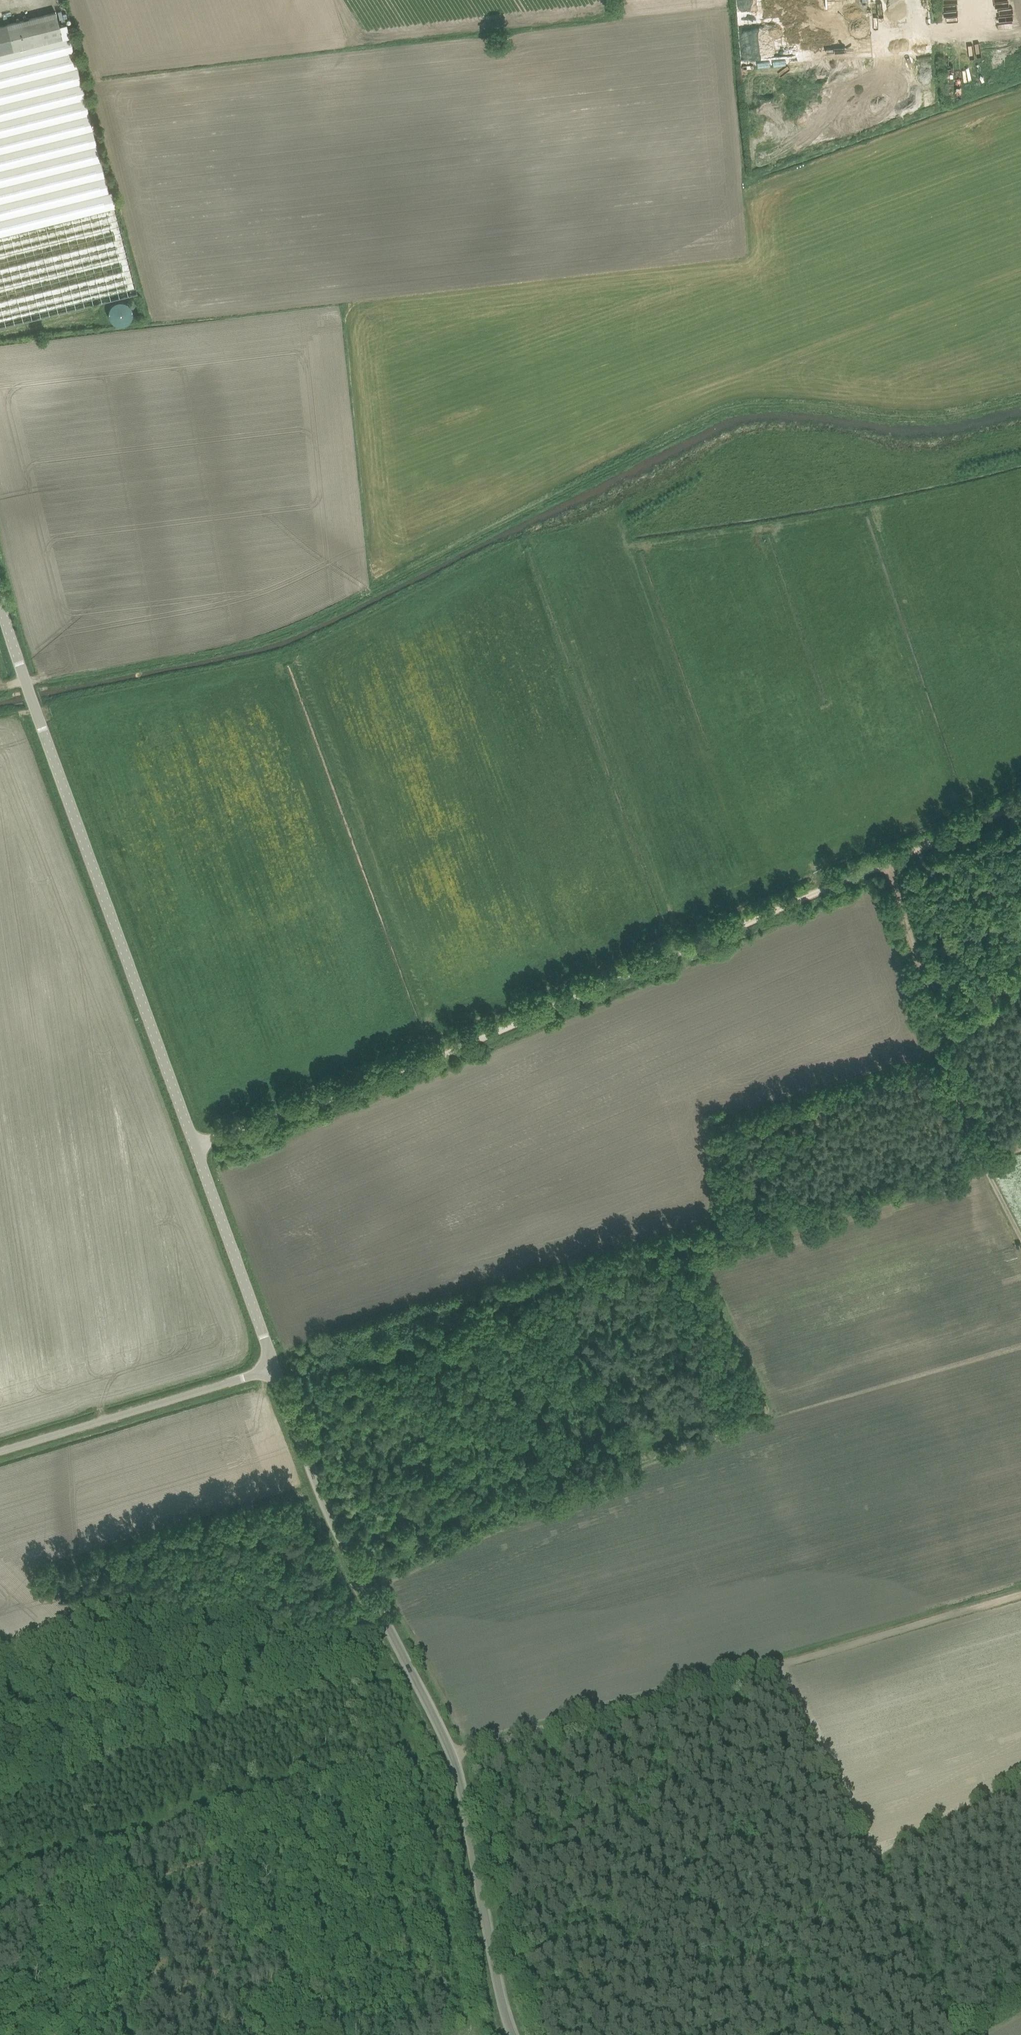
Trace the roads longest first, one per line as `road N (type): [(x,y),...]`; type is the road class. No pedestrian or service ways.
road 1 (unclassified): [(278,1368),(28,681),(0,574)]
road 2 (track): [(890,864),(346,1097),(199,1147)]
road 3 (unclassified): [(515,2034),(447,1743),(350,1547),(278,1368)]
road 4 (track): [(1020,1594),(788,1665),(450,1752)]
road 5 (track): [(890,864),(962,1110),(986,1164)]
road 6 (unclassified): [(0,1453),(278,1368)]
road 7 (track): [(1020,92),(750,189)]
road 8 (track): [(1020,807),(890,864)]

